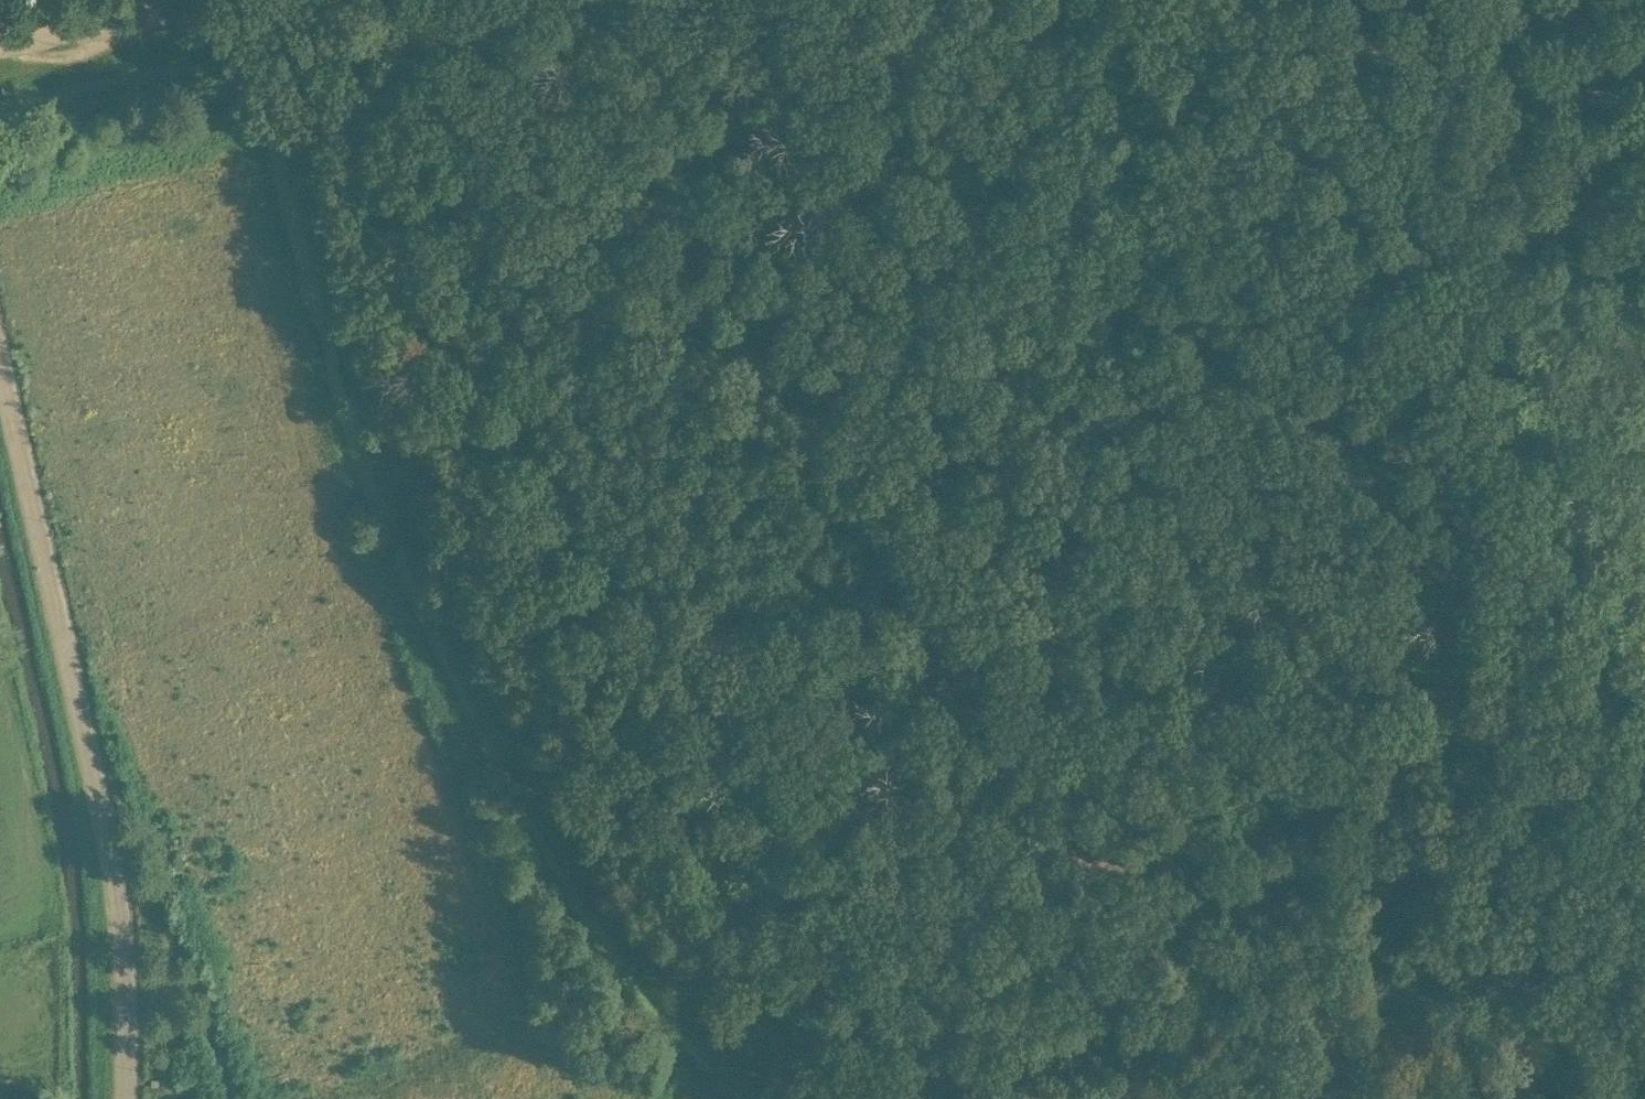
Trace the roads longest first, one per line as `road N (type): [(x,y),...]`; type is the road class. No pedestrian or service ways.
road 1 (unclassified): [(125,1098),(126,993),(104,803),(0,378)]
road 2 (unclassified): [(0,44),(193,1)]

